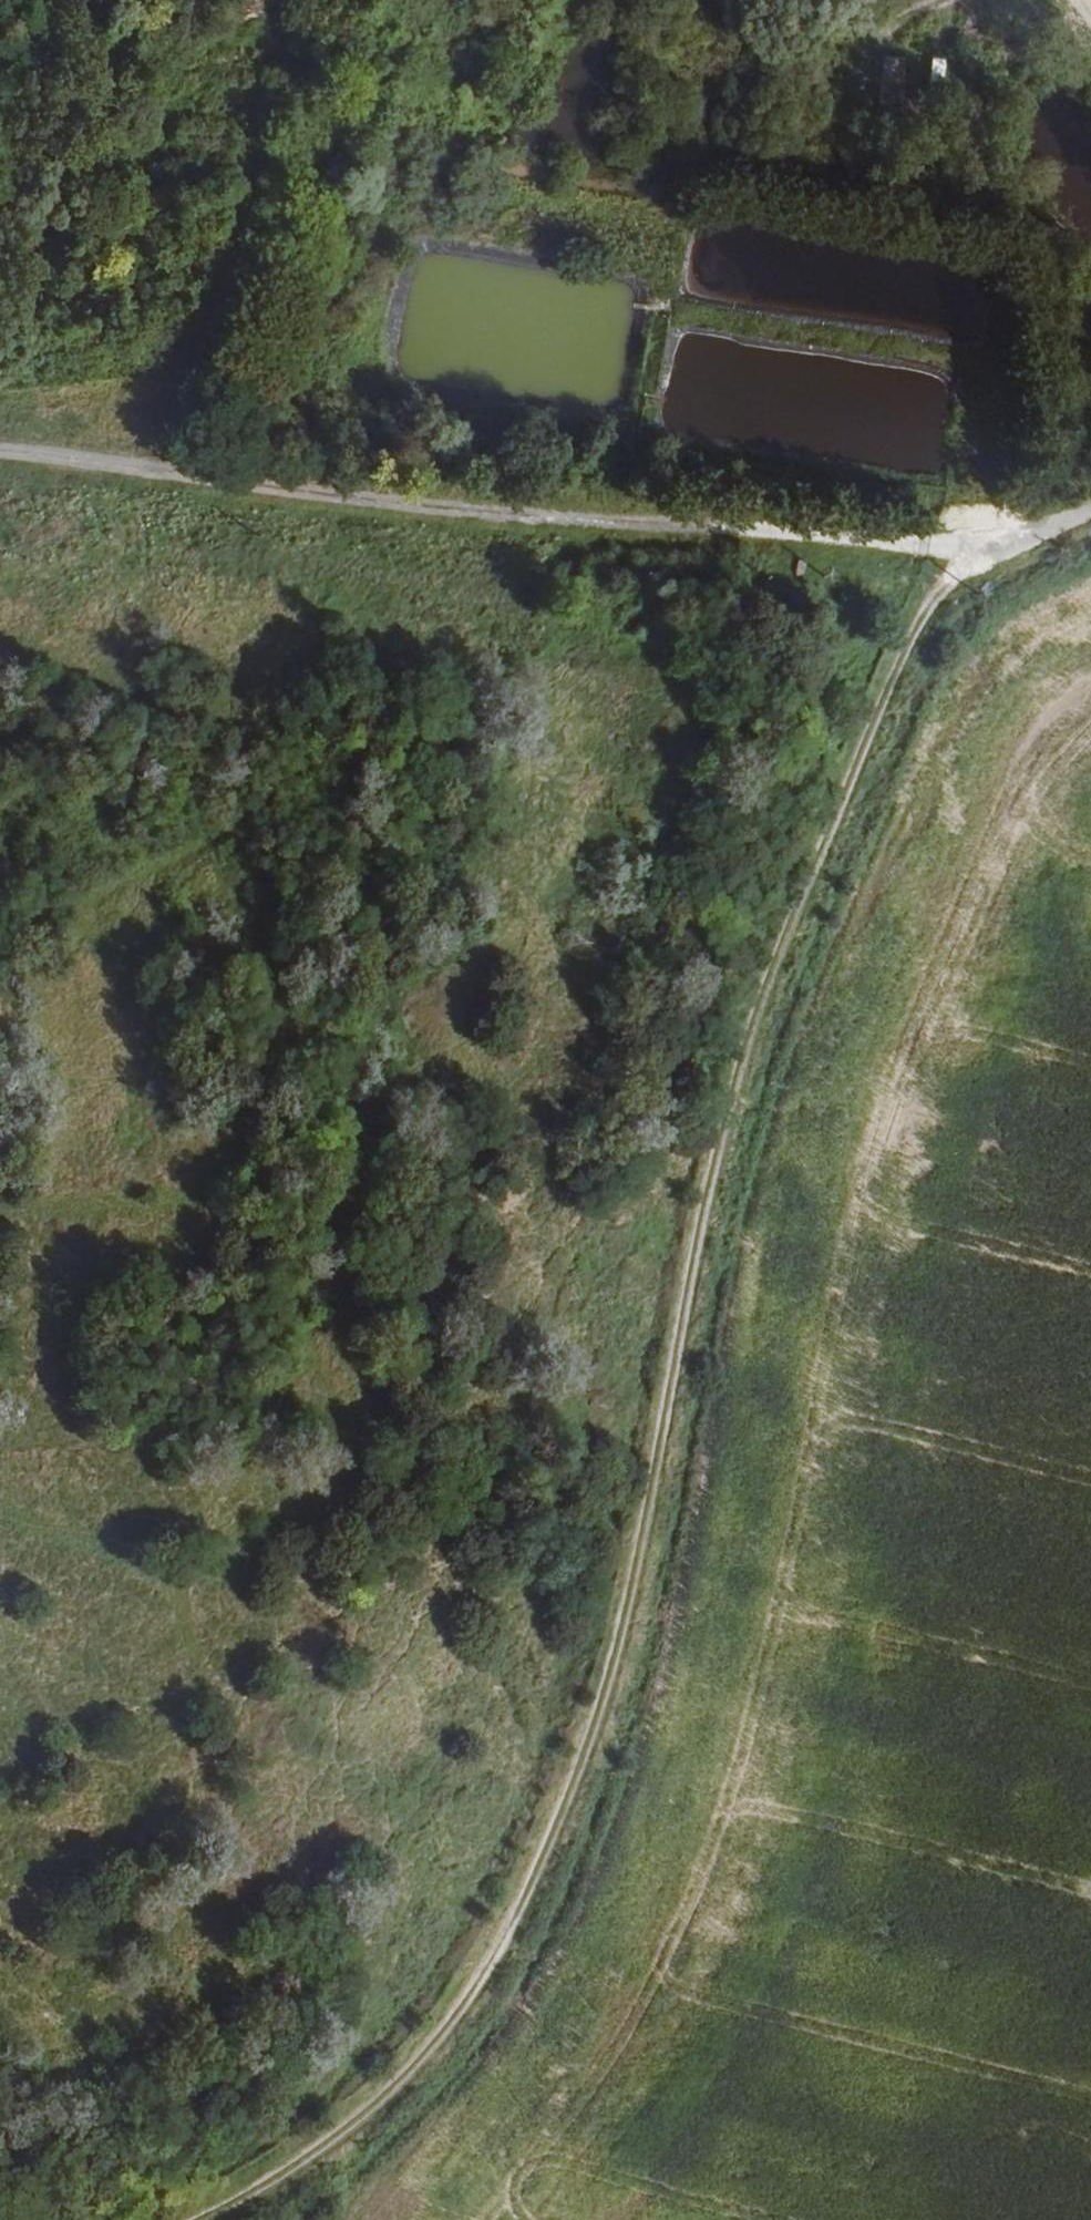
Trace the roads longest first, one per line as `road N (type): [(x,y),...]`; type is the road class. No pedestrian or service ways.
road 1 (track): [(172,2219),(359,2121),(430,2052),(511,1927),(572,1791),(624,1614),(687,1275),(743,1048),(859,740),(947,580),(1090,511)]
road 2 (track): [(1004,553),(798,545),(369,507),(0,455)]

